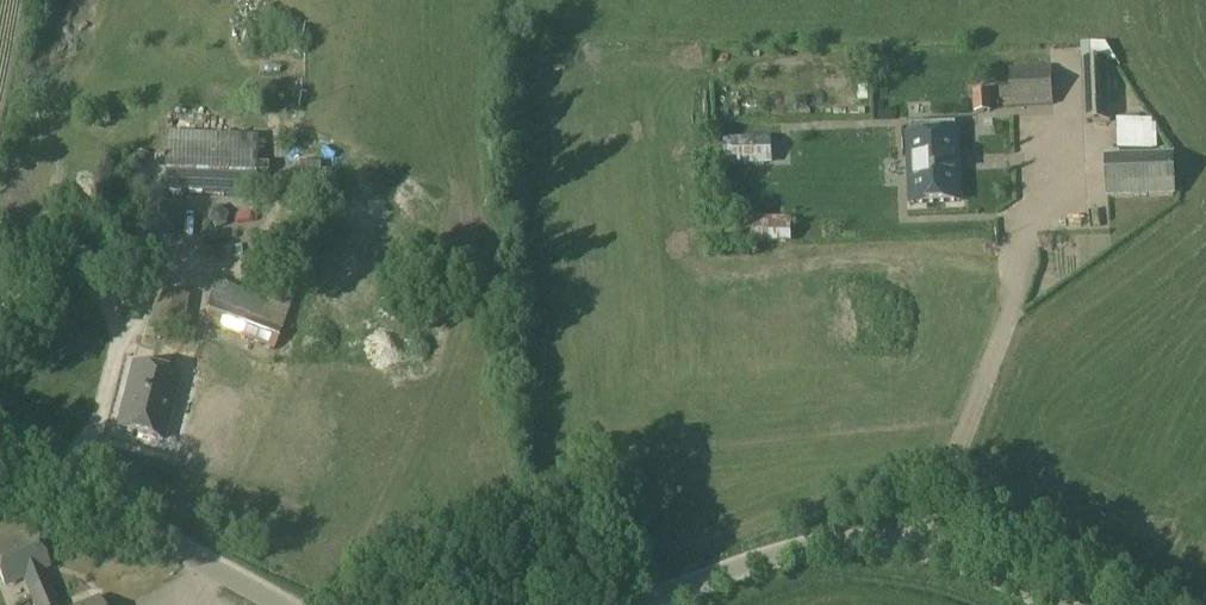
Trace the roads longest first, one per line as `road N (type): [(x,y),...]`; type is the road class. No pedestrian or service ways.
road 1 (tertiary): [(634,604),(771,551),(891,535),(1058,604)]
road 2 (tertiary): [(0,462),(231,558),(319,604)]

